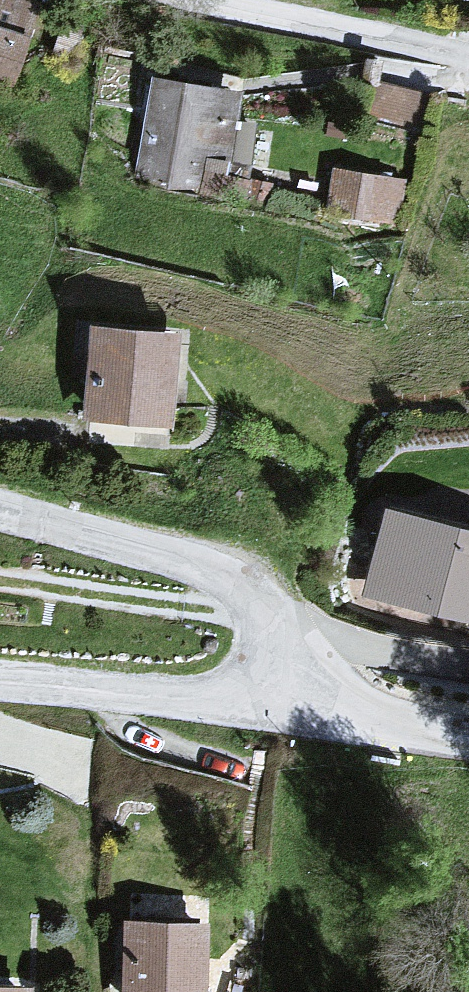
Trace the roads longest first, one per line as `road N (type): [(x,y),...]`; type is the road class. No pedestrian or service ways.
road 1 (residential): [(310,703),(262,611),(215,570),(0,512)]
road 2 (residential): [(310,703),(0,680)]
road 3 (residential): [(468,735),(310,703)]

